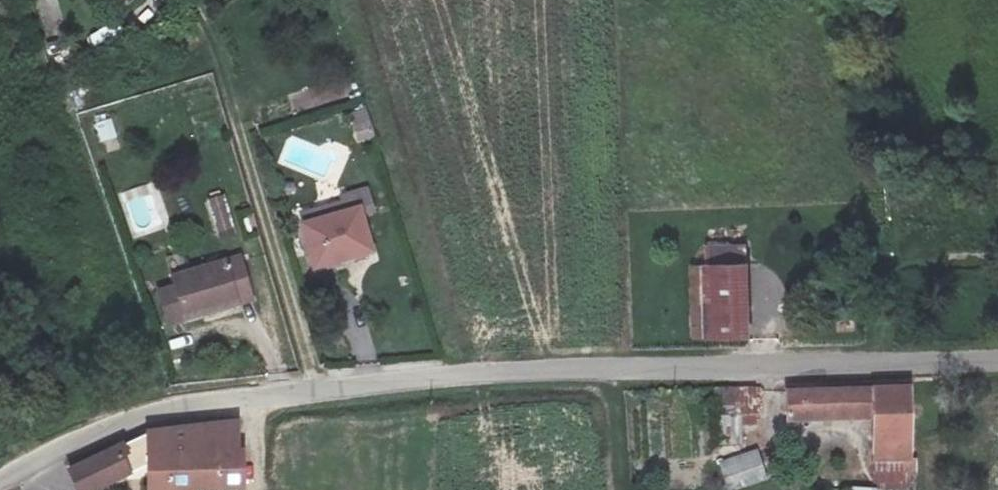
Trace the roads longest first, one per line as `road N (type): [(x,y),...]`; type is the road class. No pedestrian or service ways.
road 1 (unclassified): [(997,360),(565,369),(184,403),(76,440),(0,479)]

